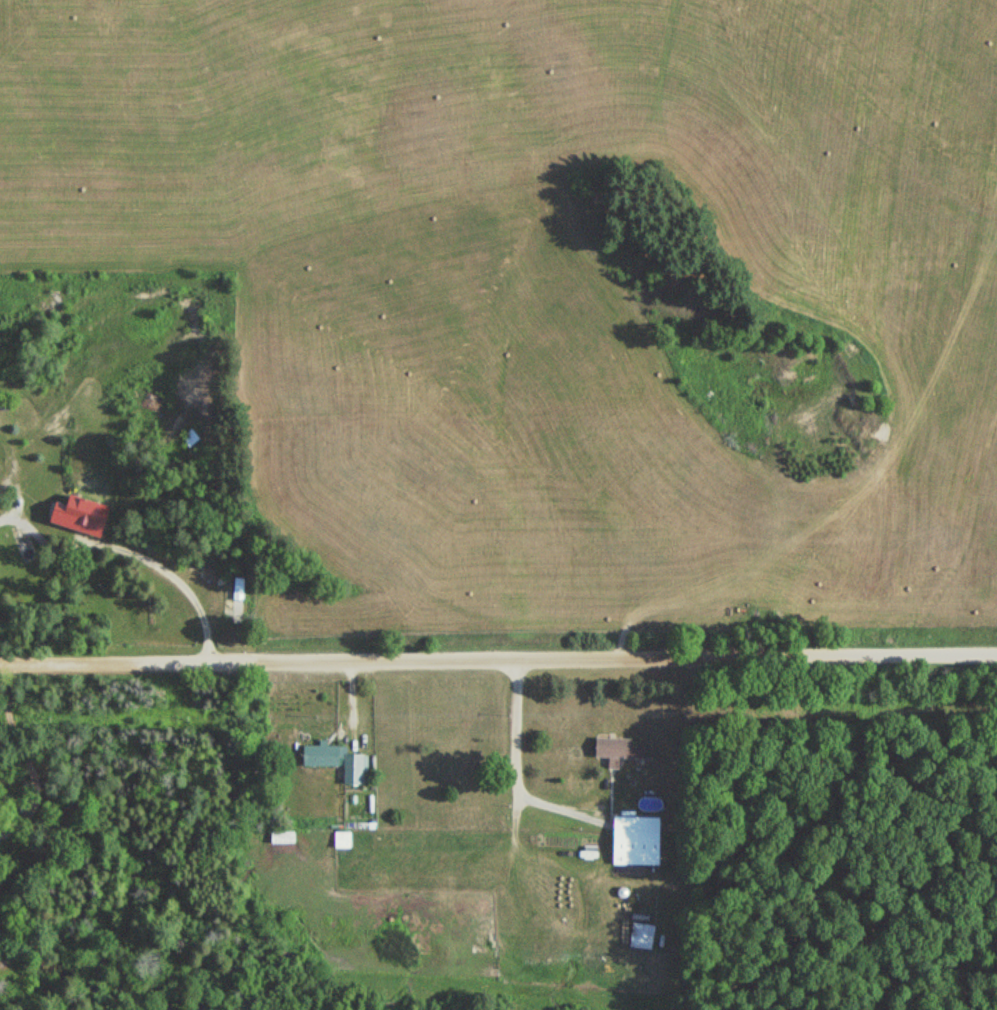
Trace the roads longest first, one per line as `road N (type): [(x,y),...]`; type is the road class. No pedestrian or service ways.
road 1 (residential): [(996,665),(0,665)]

